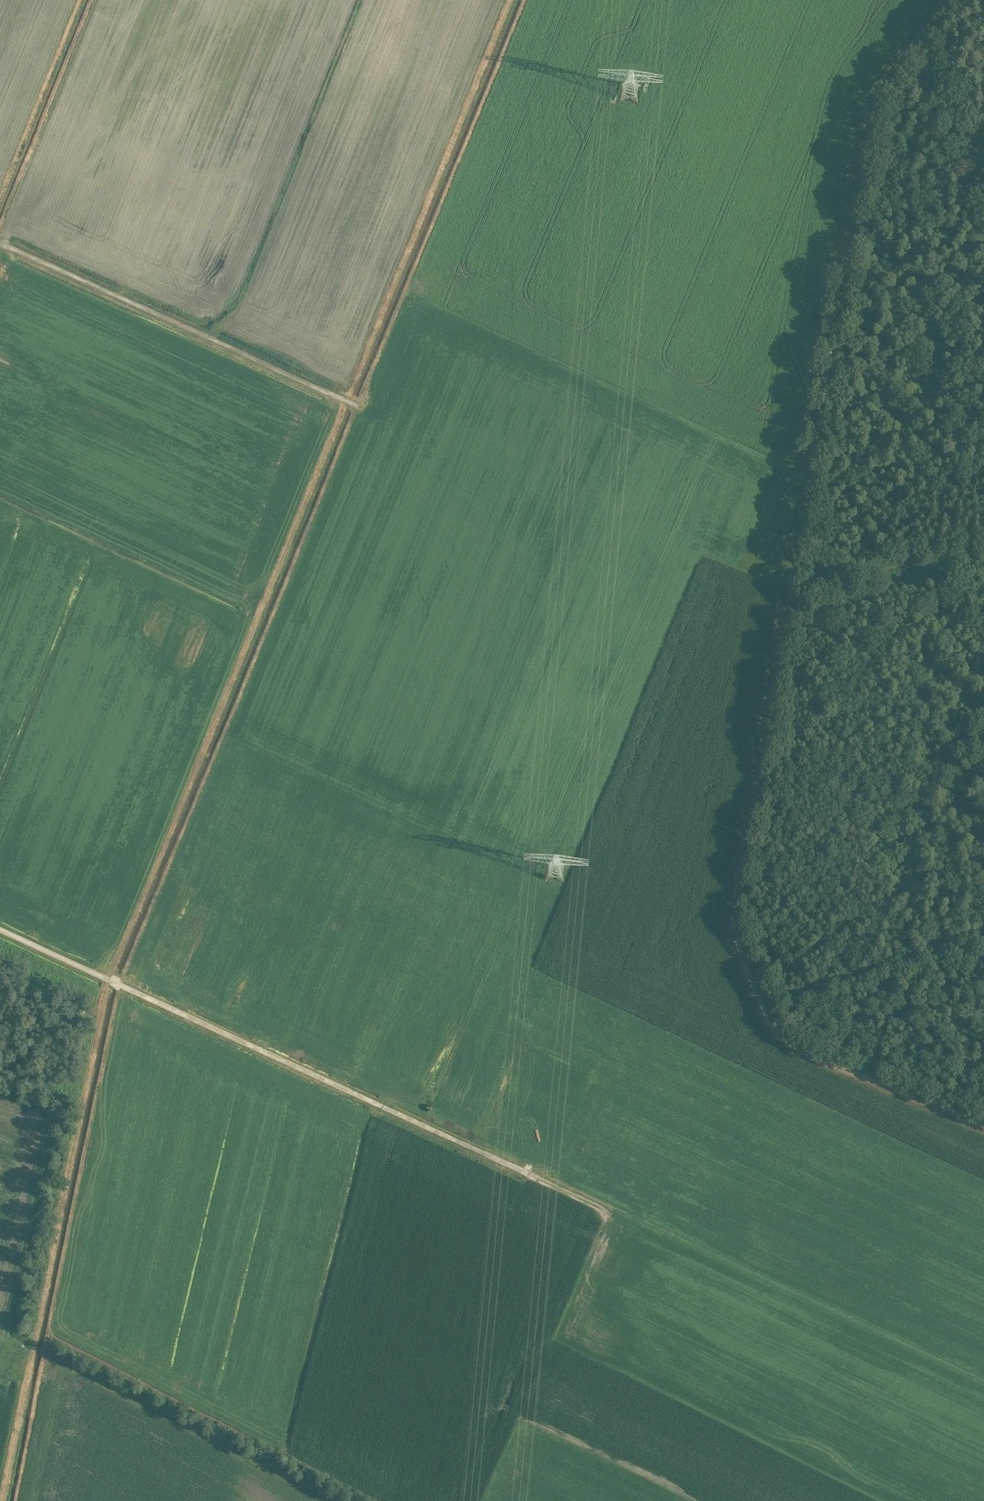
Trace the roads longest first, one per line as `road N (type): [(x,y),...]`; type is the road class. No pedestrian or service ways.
road 1 (track): [(911,46),(873,111),(860,170),(737,909),(782,1038),(983,1127)]
road 2 (track): [(526,1171),(0,928)]
road 3 (track): [(350,404),(0,243)]
road 4 (track): [(911,46),(983,220)]
road 5 (track): [(983,546),(798,561)]

